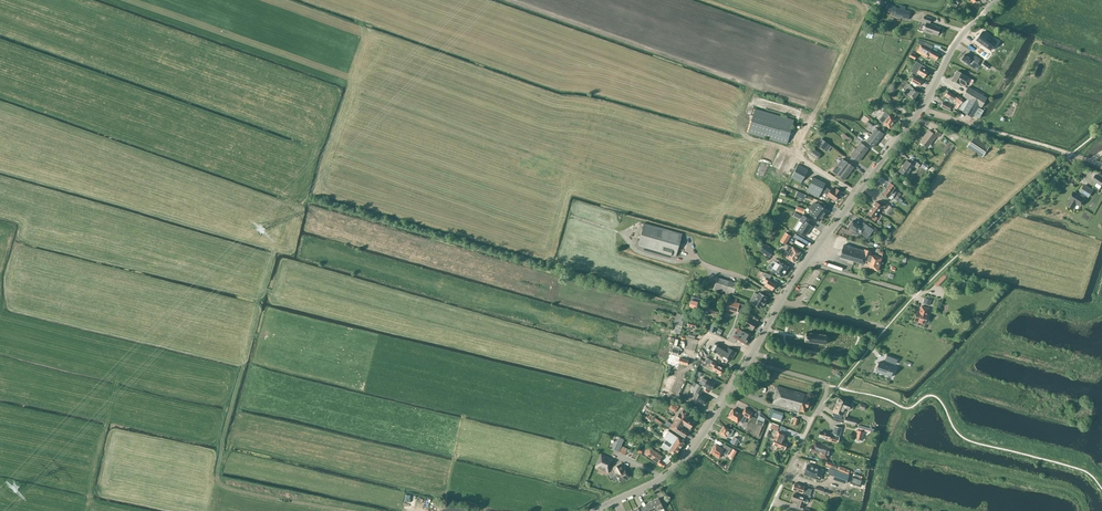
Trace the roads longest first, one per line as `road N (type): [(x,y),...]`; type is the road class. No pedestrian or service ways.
road 1 (tertiary): [(751,353),(806,263),(926,100),(955,44),(997,0)]
road 2 (tertiary): [(592,510),(678,466),(751,353)]

